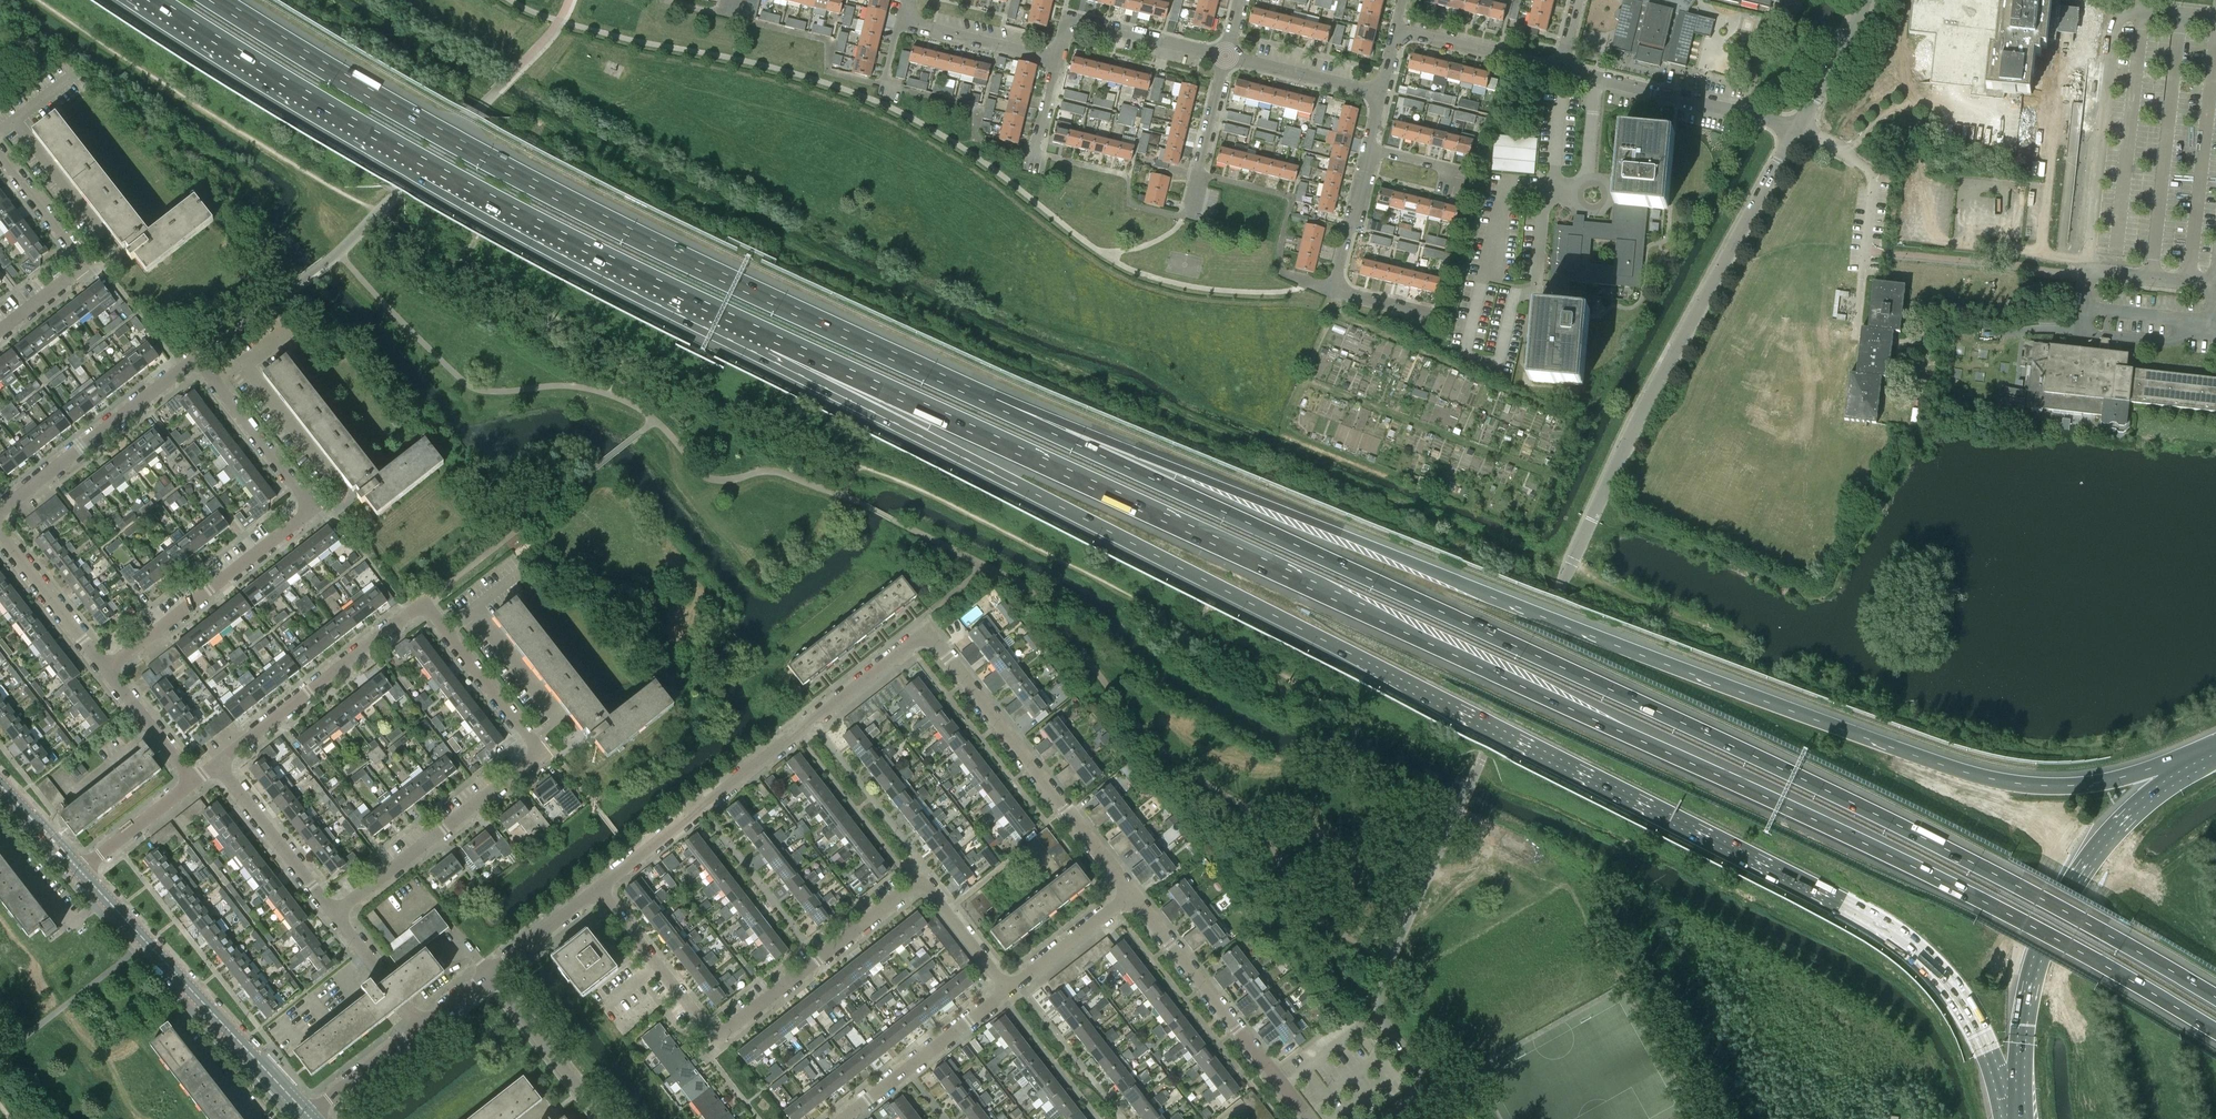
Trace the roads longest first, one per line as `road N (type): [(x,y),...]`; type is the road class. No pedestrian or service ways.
road 1 (motorway): [(774,341),(1869,845),(2215,1031)]
road 2 (motorway): [(774,341),(925,438),(1864,916),(1951,989),(2017,1109)]
road 3 (motorway): [(2215,997),(1894,822),(994,402)]
road 4 (motorway): [(2175,767),(2044,784),(1970,771),(994,402)]
road 5 (motorway): [(994,402),(556,196),(216,0)]
road 6 (unclassified): [(1460,808),(1632,434),(1797,129)]
road 7 (motorway): [(155,0),(433,169),(774,341)]
road 8 (residential): [(334,914),(535,753),(425,598)]
road 9 (residential): [(105,668),(310,506),(308,493),(196,365)]
road 10 (residential): [(599,889),(924,636)]
road 11 (trunk): [(2175,767),(2095,851),(2052,921),(2023,1026),(2017,1109)]
road 12 (tertiary): [(310,1118),(77,868)]
road 13 (residential): [(1131,892),(924,636)]
road 14 (unclassified): [(1460,808),(1377,991),(1378,1014),(1433,1083)]
road 15 (residential): [(1306,1118),(1131,892)]
road 16 (residential): [(214,763),(425,598)]
road 17 (residential): [(706,1028),(727,1029),(920,886)]
road 18 (residential): [(1856,335),(1873,181),(1797,129)]
road 19 (residential): [(1797,129),(1560,68)]
road 20 (residential): [(0,510),(196,365)]
road 21 (residential): [(0,332),(70,278),(76,263),(0,156)]
road 22 (residential): [(842,1118),(1007,990)]
road 23 (residential): [(1226,56),(1076,18),(1060,56)]
road 24 (residential): [(334,914),(214,763)]
road 25 (residential): [(604,1118),(490,973)]
road 26 (residential): [(706,1028),(599,889)]
road 27 (residential): [(105,668),(0,536)]
road 28 (residential): [(1560,68),(1397,30)]
road 29 (residential): [(1183,217),(1226,56)]
road 30 (residential): [(1060,56),(899,19)]
road 31 (residential): [(1382,93),(1226,56)]
road 32 (residential): [(1007,990),(1131,892)]
road 33 (unclassified): [(1797,129),(1866,0)]
road 34 (residential): [(77,868),(192,780)]
road 35 (residential): [(420,1030),(334,914)]
road 36 (residential): [(1334,289),(1371,150)]
road 37 (residential): [(192,780),(105,668)]
road 38 (residential): [(310,1118),(420,1030)]
road 39 (residential): [(490,973),(599,889)]
road 40 (residential): [(1007,990),(920,886)]

